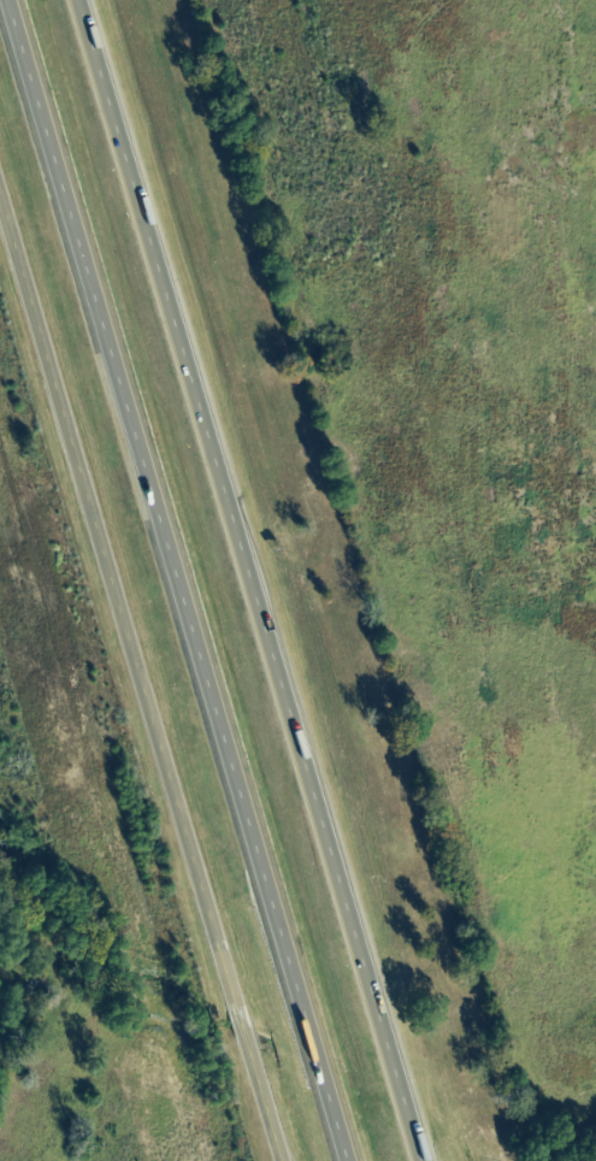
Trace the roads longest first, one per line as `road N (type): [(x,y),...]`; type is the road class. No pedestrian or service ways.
road 1 (motorway): [(421,1160),(78,0)]
road 2 (motorway): [(4,0),(344,1160)]
road 3 (tertiary): [(285,1160),(0,186)]

